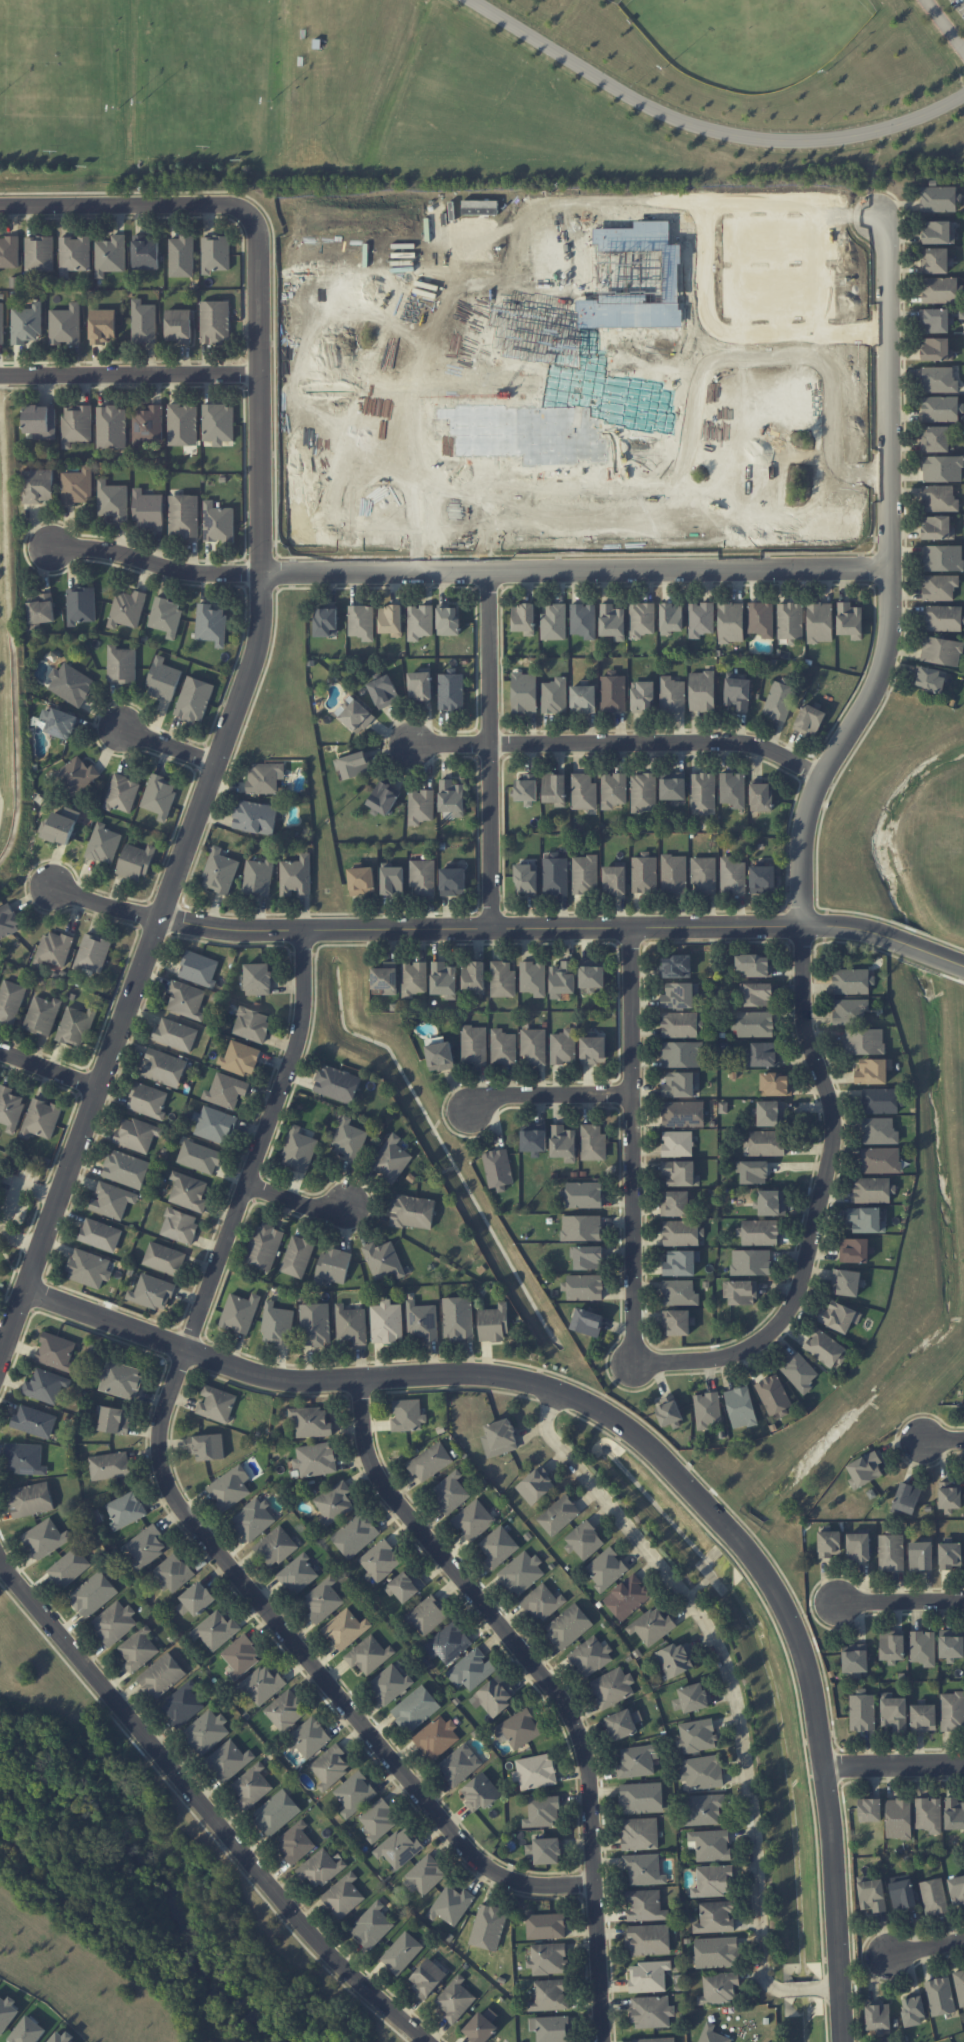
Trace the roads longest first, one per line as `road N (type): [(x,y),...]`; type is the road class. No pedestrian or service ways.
road 1 (residential): [(0,1357),(257,648),(262,573),(257,250),(250,223),(201,204),(0,206)]
road 2 (tertiary): [(844,2041),(834,1835),(802,1646),(756,1560),(648,1445),(588,1404),(521,1380),(273,1379),(23,1298)]
road 3 (residential): [(633,1360),(744,1348),(780,1323),(799,1289),(834,1130),(800,1017),(804,841),(819,770),(871,696),(884,658),(886,249),(874,212)]
road 4 (residential): [(304,932),(297,1041),(164,1414),(167,1482),(470,1853),(517,1882),(596,1884)]
road 5 (residential): [(49,549),(104,550),(181,570),(262,573),(886,569)]
road 6 (tertiary): [(158,919),(304,932),(838,925),(963,967)]
road 7 (residential): [(604,2041),(582,1743),(557,1693),(380,1479),(366,1443),(362,1378)]
road 8 (residential): [(427,2041),(322,1949),(0,1563)]
road 9 (residential): [(963,96),(869,133),(774,142),(729,136),(635,101),(471,0)]
road 10 (residential): [(631,926),(633,1360)]
road 11 (residential): [(819,770),(756,746),(409,743)]
road 12 (residential): [(488,924),(488,571)]
road 13 (residential): [(0,375),(257,372)]
road 14 (residential): [(632,1095),(511,1094),(468,1106)]
road 15 (residential): [(963,1765),(826,1767)]
road 16 (residential): [(963,1601),(837,1603)]

